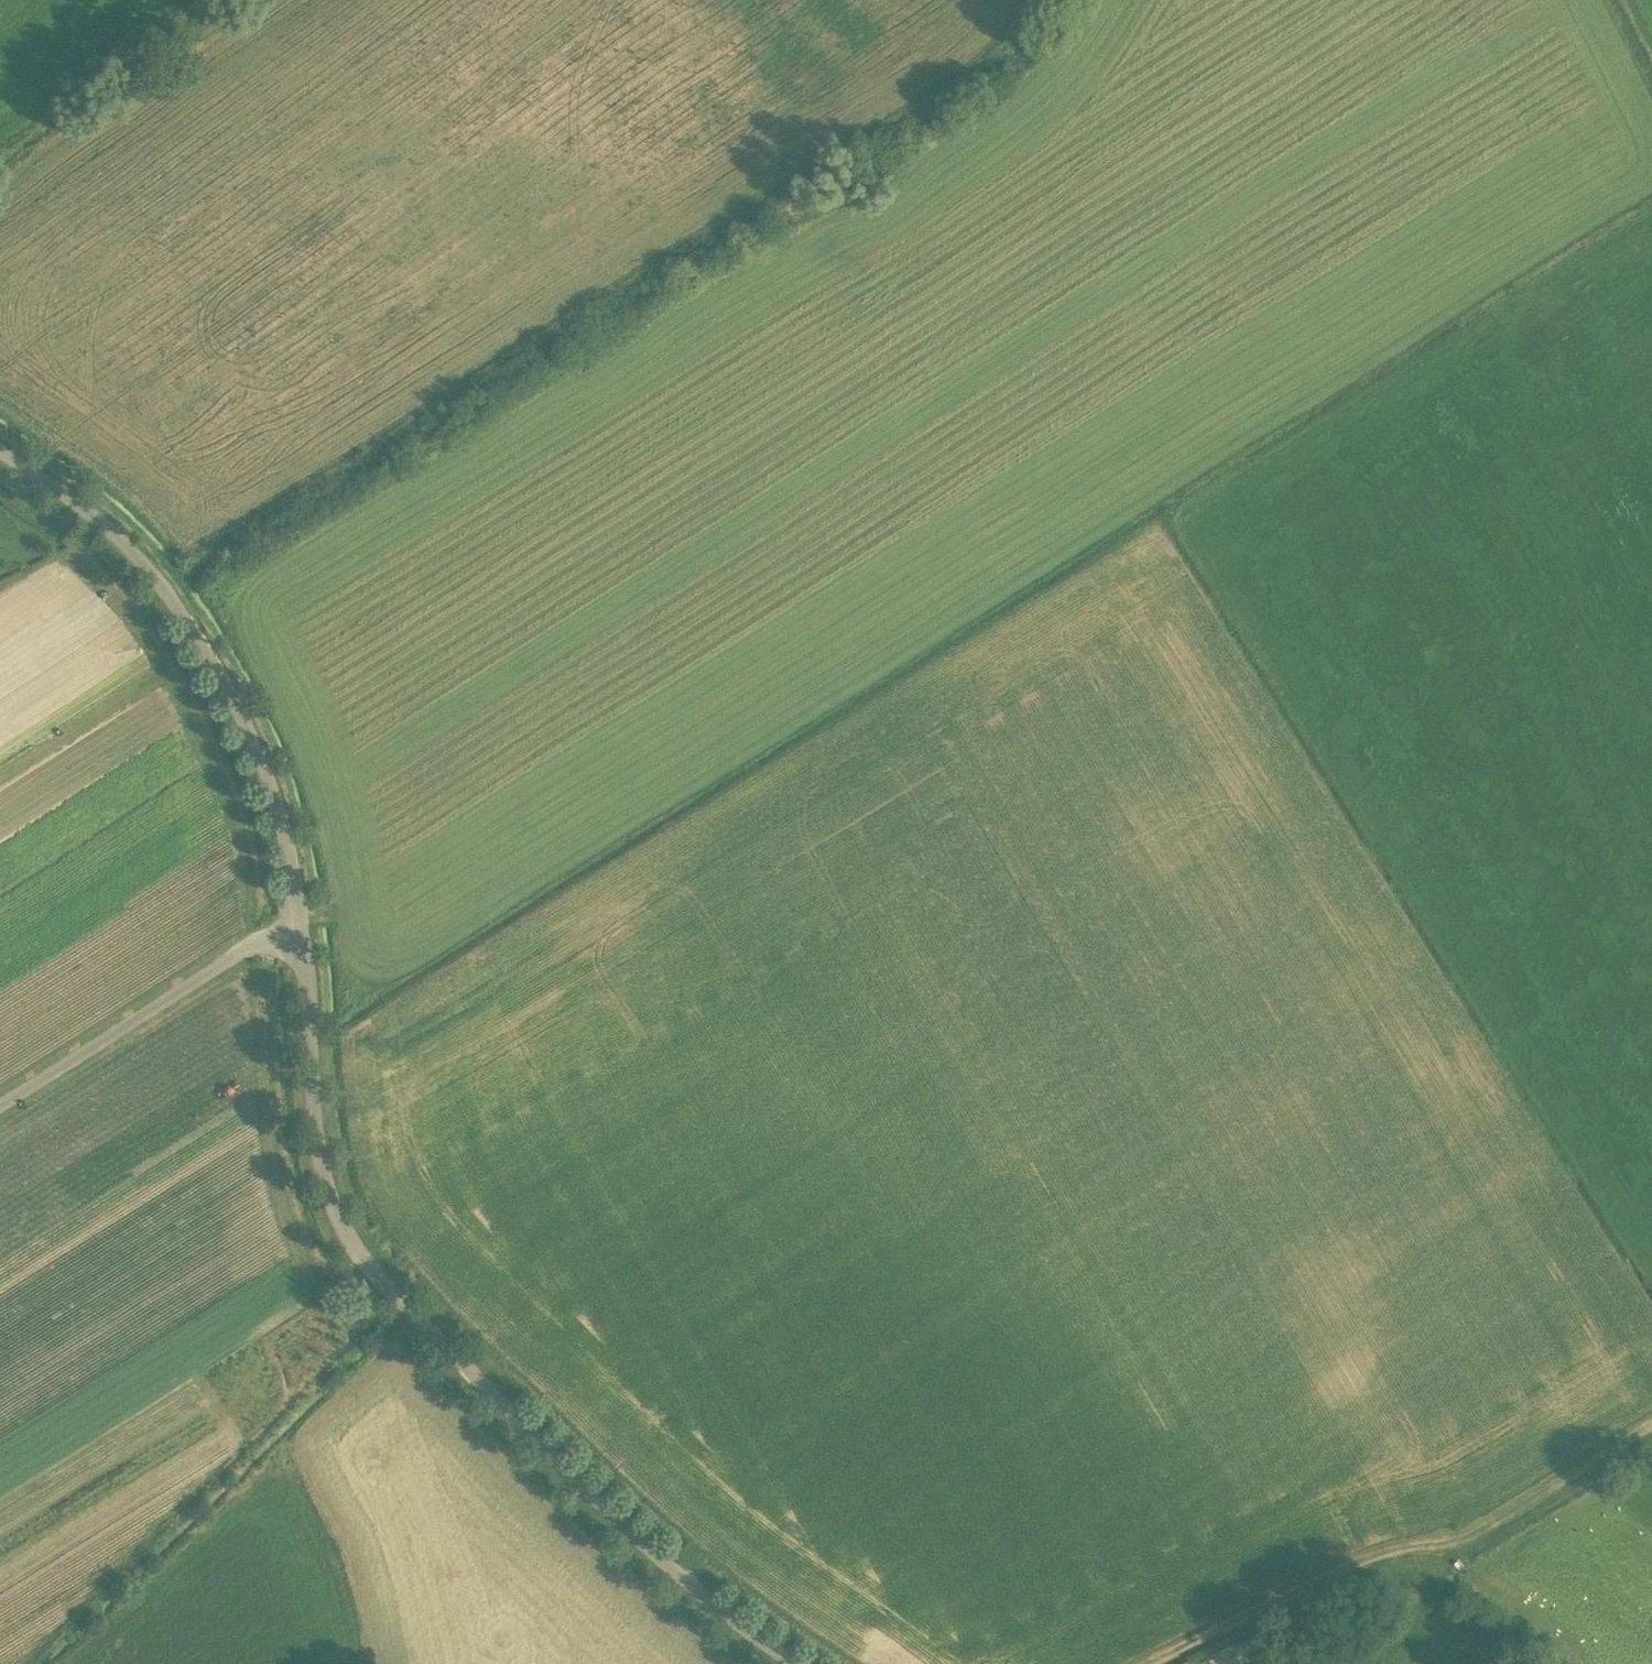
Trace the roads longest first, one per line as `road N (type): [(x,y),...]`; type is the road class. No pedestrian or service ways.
road 1 (unclassified): [(799,1663),(669,1566),(377,1273),(337,1216),(284,809),(246,709),(124,539),(0,451)]

